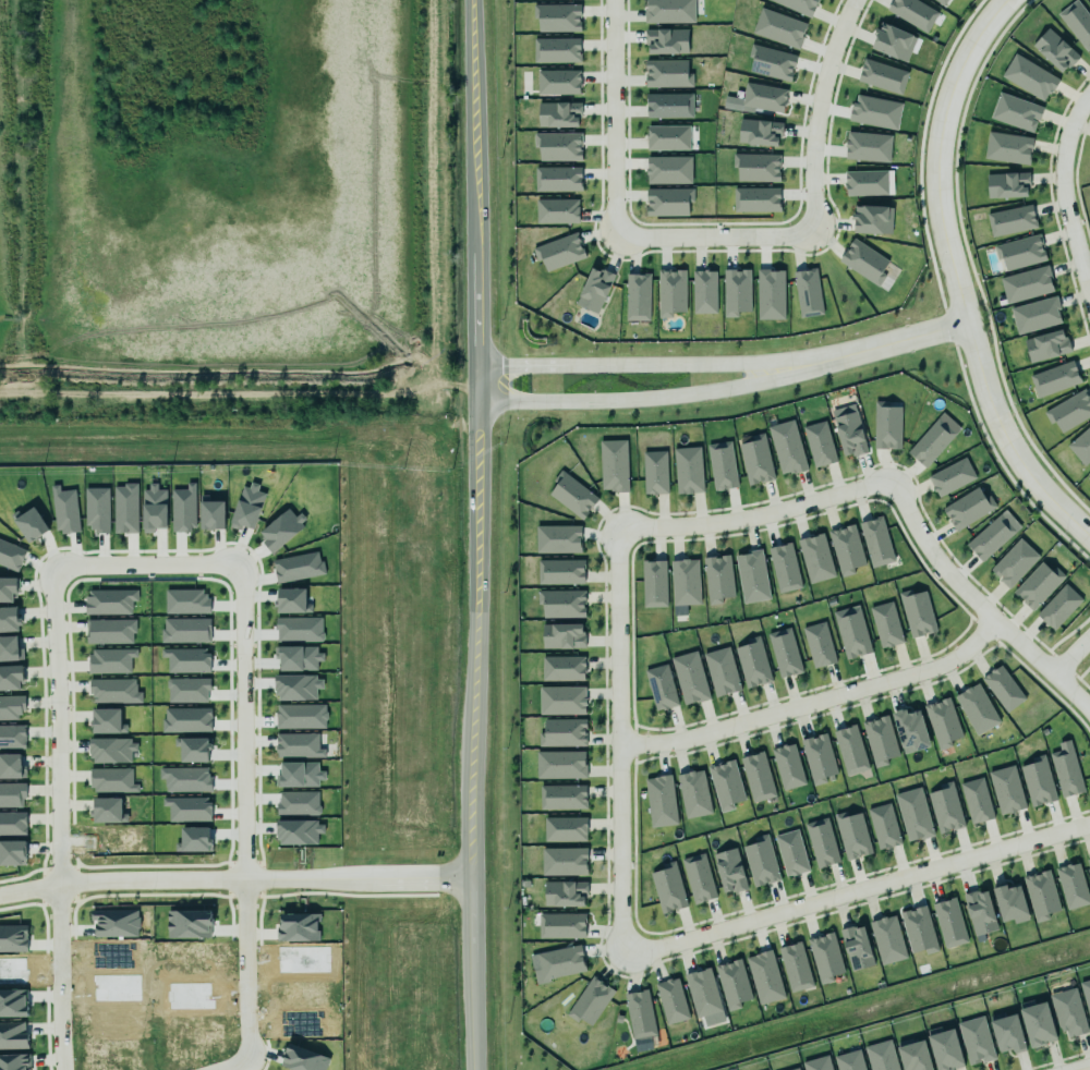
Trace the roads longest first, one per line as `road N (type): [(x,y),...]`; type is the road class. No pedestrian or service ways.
road 1 (tertiary): [(465,0),(474,1069)]
road 2 (residential): [(240,886),(232,576),(223,568),(50,568),(51,889)]
road 3 (tertiary): [(986,23),(956,77),(940,136),(945,233),(1002,429),(1039,485),(1089,537)]
road 4 (residential): [(619,959),(1089,822)]
road 5 (residential): [(615,526),(619,959)]
road 6 (residential): [(617,742),(681,739),(930,668),(967,647),(993,619)]
road 7 (residential): [(1089,712),(961,588),(923,540),(893,478)]
road 8 (tertiary): [(469,401),(640,401),(744,387),(762,374)]
road 9 (tertiary): [(762,374),(743,364),(469,367)]
road 10 (residential): [(893,478),(740,519),(615,526)]
road 11 (residential): [(614,234),(614,0)]
road 12 (residential): [(240,886),(473,880)]
road 13 (residential): [(847,0),(820,64),(809,227)]
road 14 (residential): [(0,897),(51,889),(60,1069)]
road 15 (tertiary): [(762,374),(970,321)]
road 16 (residential): [(1089,290),(1062,173),(1074,121),(1089,94)]
road 17 (residential): [(216,1069),(237,1063),(240,886)]
road 18 (residential): [(614,234),(787,236),(809,227)]
road 19 (residential): [(51,889),(240,886)]

